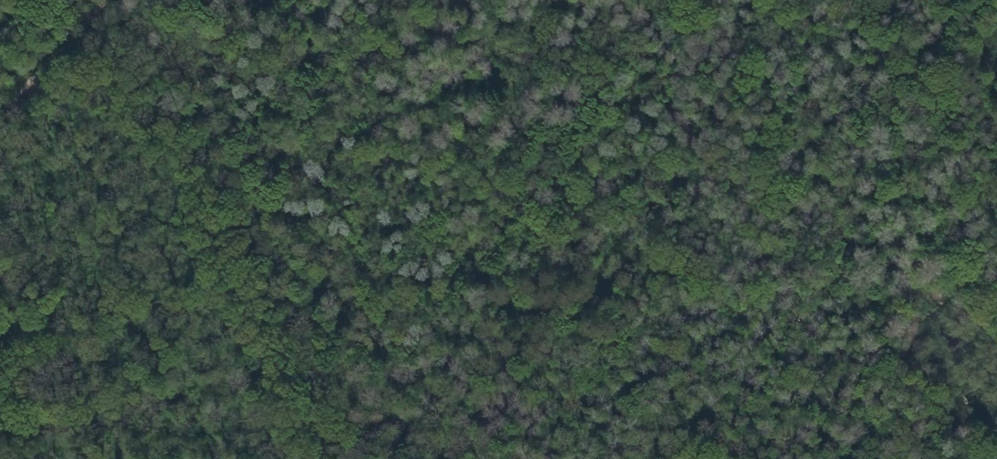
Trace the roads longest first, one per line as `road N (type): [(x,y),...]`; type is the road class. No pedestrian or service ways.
road 1 (track): [(131,0),(0,124)]

